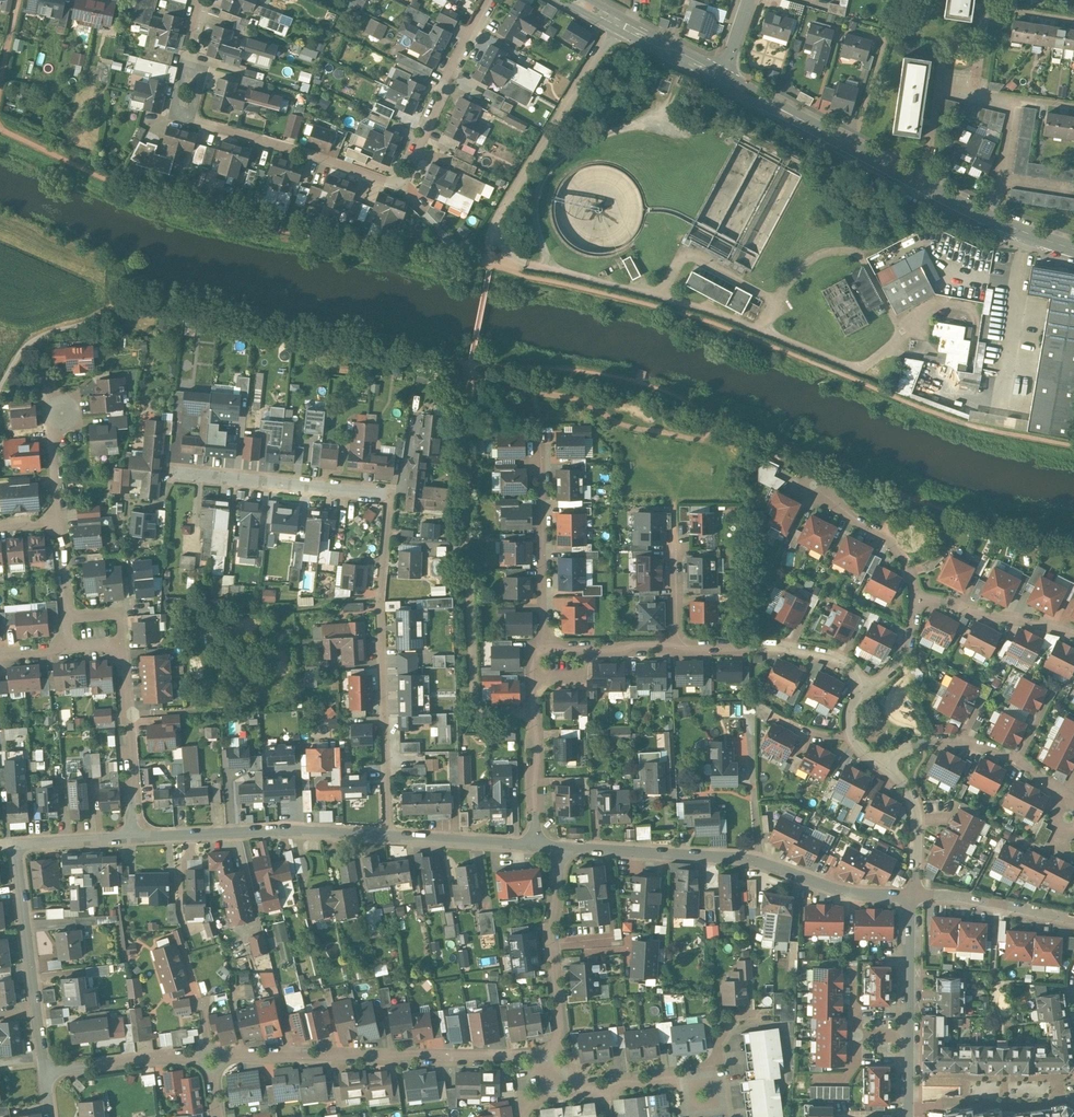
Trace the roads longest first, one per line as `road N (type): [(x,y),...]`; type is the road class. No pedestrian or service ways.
road 1 (residential): [(388,836),(381,596),(390,495),(175,472)]
road 2 (residential): [(191,121),(396,184),(489,0)]
road 3 (tertiary): [(721,78),(992,218),(1073,249)]
road 4 (residential): [(914,895),(865,894),(752,860),(561,846)]
road 5 (residential): [(212,1054),(529,1055),(550,1074)]
road 6 (residential): [(388,836),(134,837)]
road 7 (residential): [(561,846),(551,935),(561,1026),(550,1074)]
road 8 (residential): [(15,844),(45,1071)]
road 9 (residential): [(910,1116),(914,895)]
road 10 (residential): [(885,760),(929,740),(1004,752),(1053,784),(1069,817)]
road 11 (residential): [(537,649),(547,631),(542,450)]
road 12 (residential): [(537,649),(538,844)]
road 13 (residential): [(134,837),(121,644)]
road 14 (residential): [(605,1090),(670,1080),(703,1094),(734,1018)]
road 15 (residential): [(45,1071),(212,1054)]
road 16 (tertiary): [(577,0),(721,78)]
road 17 (residential): [(915,596),(1073,632)]
road 18 (residential): [(914,895),(1073,920)]
road 19 (residential): [(915,596),(891,540),(815,489)]
road 20 (residential): [(538,844),(388,836)]
road 21 (residential): [(914,895),(919,809),(885,760)]
road 22 (residential): [(678,647),(537,649)]
road 23 (residential): [(762,646),(832,657),(869,691)]

